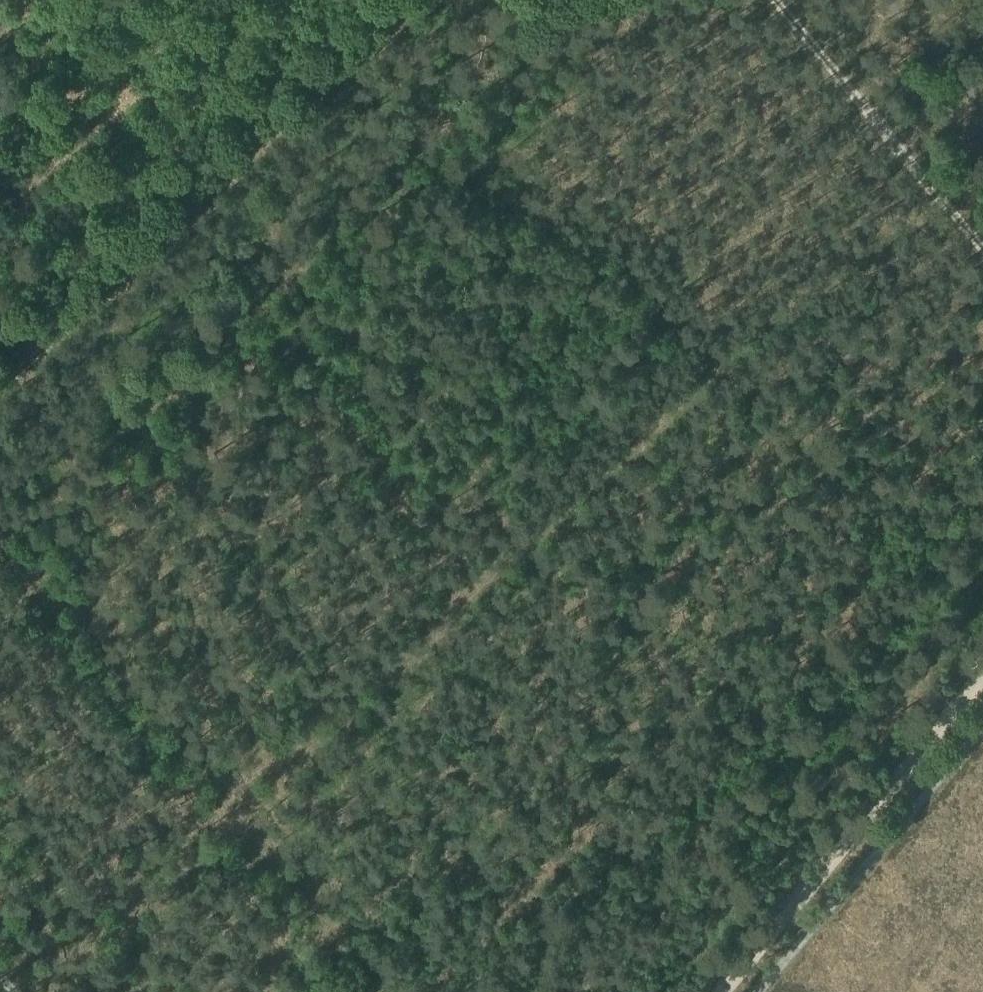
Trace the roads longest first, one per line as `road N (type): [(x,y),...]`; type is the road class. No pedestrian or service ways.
road 1 (track): [(418,0),(0,390)]
road 2 (track): [(982,681),(729,991)]
road 3 (track): [(773,0),(982,247)]

